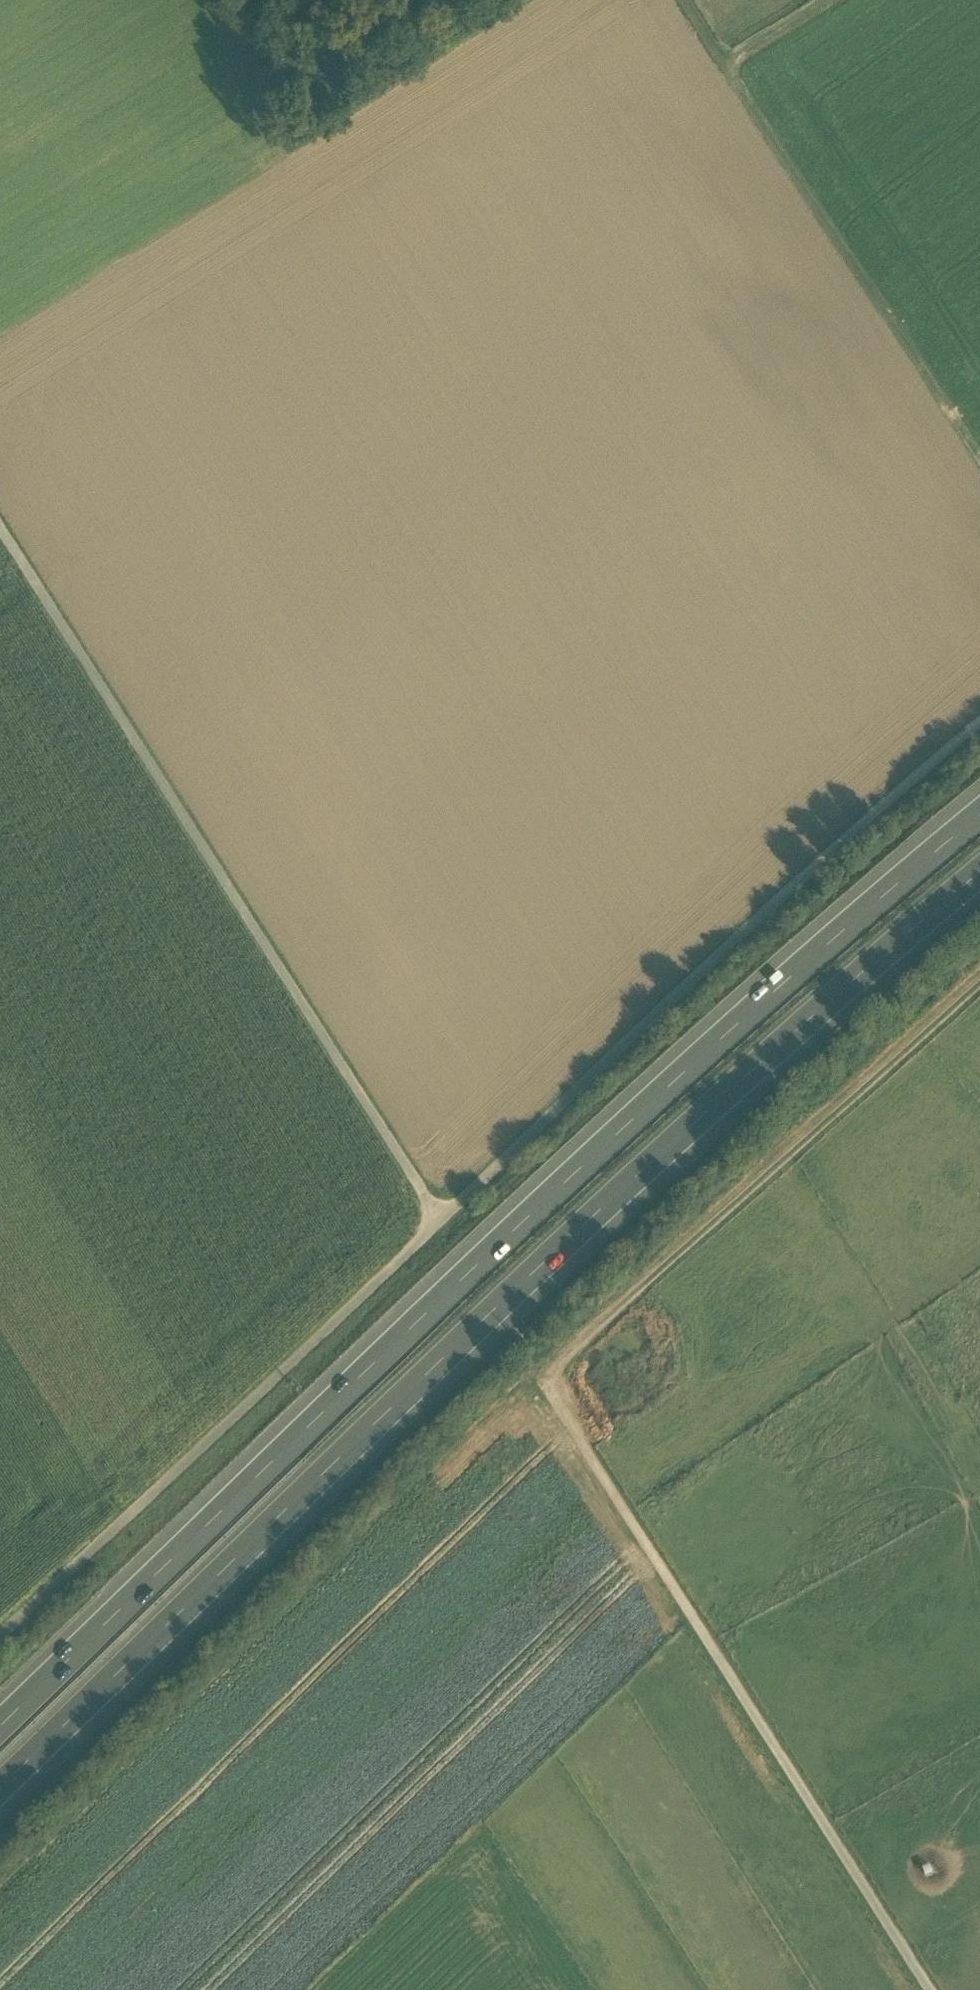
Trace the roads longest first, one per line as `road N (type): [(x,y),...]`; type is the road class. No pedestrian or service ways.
road 1 (motorway): [(979,819),(524,1223),(0,1725)]
road 2 (motorway): [(0,1784),(644,1173),(979,879)]
road 3 (track): [(925,1989),(539,1382),(979,989)]
road 4 (track): [(0,533),(437,1221)]
road 5 (track): [(437,1221),(773,904),(979,722)]
road 6 (track): [(437,1221),(0,1628)]
road 7 (track): [(979,462),(686,0)]

